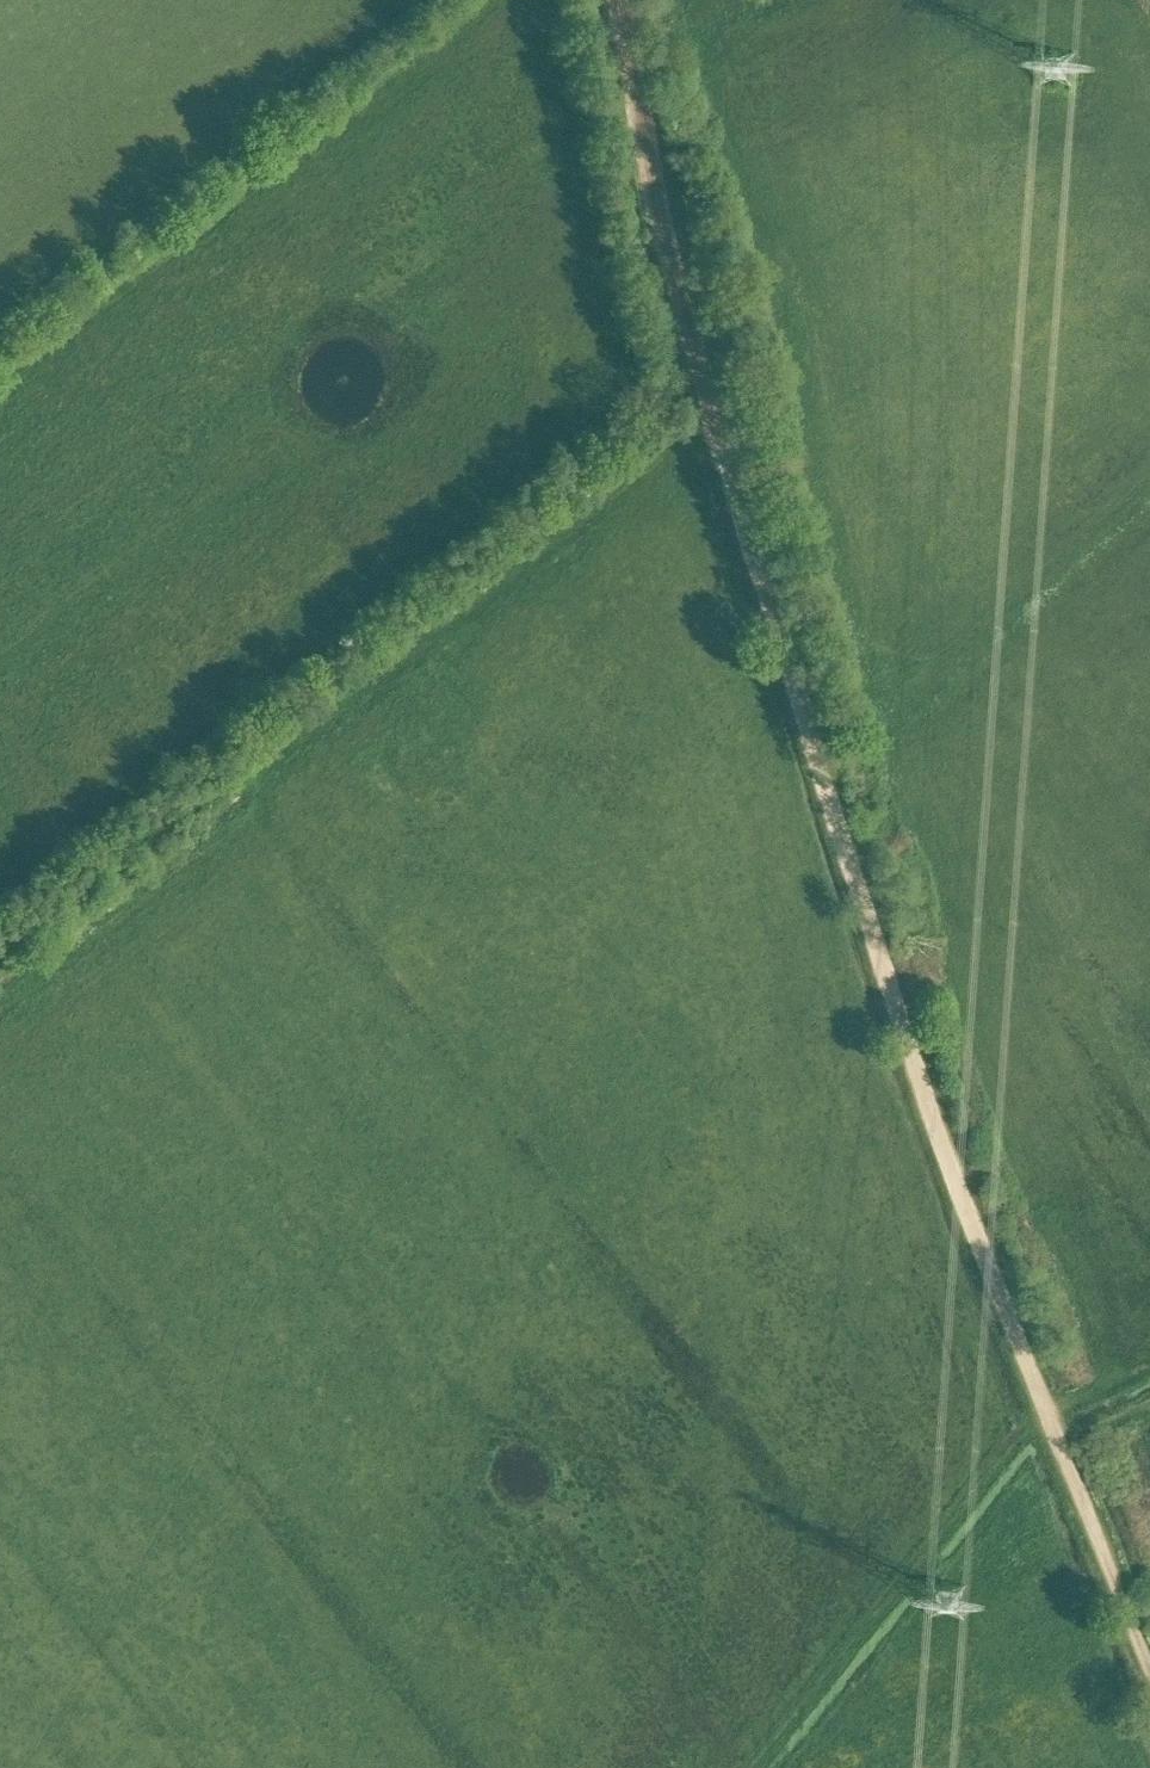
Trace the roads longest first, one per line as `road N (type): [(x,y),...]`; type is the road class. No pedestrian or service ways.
road 1 (track): [(617,0),(714,414),(873,931),(1059,1442)]
road 2 (track): [(1059,1442),(1149,1670)]

